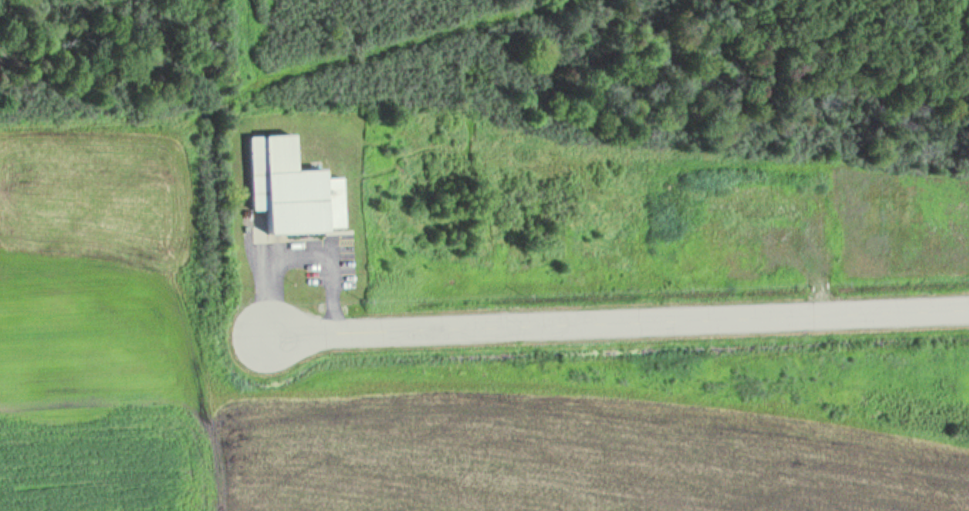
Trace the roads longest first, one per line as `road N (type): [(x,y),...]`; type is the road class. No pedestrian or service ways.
road 1 (residential): [(267,338),(819,314)]
road 2 (residential): [(819,314),(968,309)]

